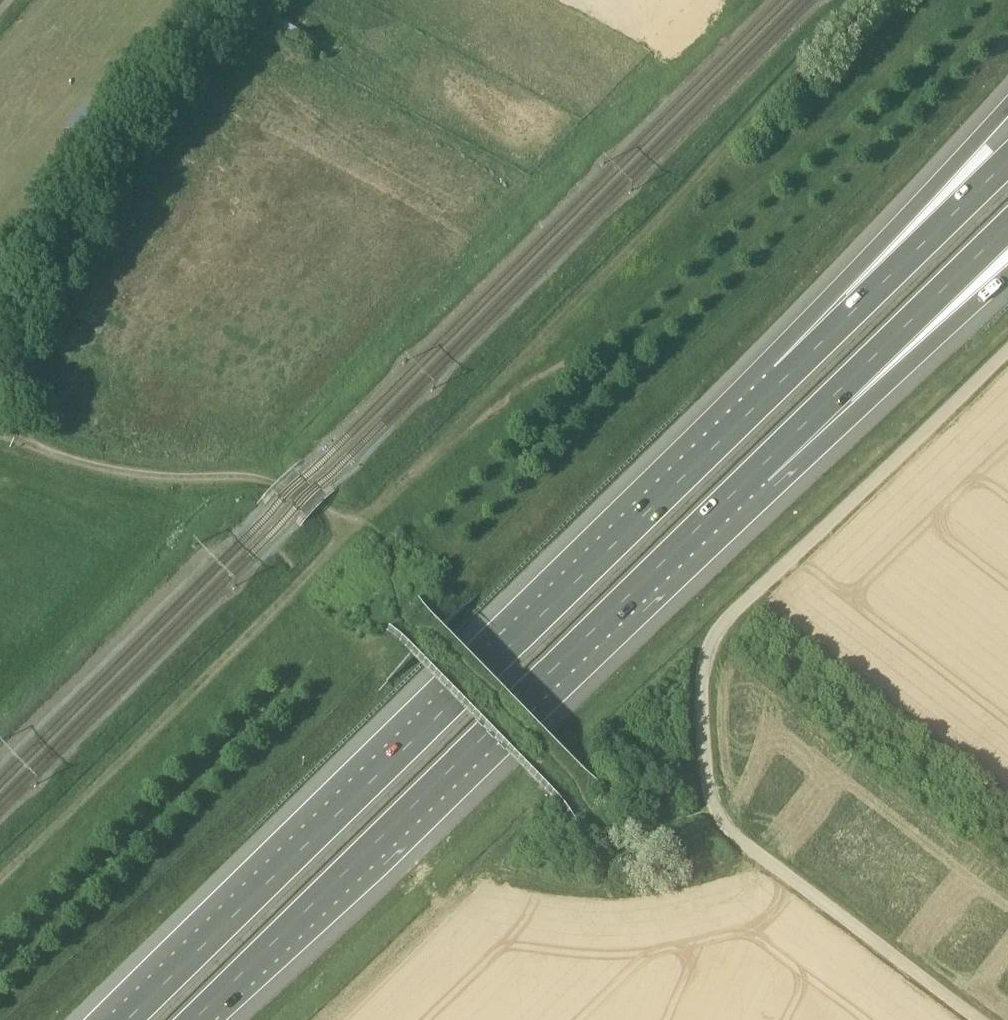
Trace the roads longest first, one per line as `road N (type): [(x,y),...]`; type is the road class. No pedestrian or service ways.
road 1 (unclassified): [(971,1019),(733,840),(708,791),(700,670),(711,629),(1007,351)]
road 2 (motorway): [(785,376),(127,1019)]
road 3 (motorway): [(195,1019),(756,472)]
road 4 (track): [(0,883),(355,522),(531,358)]
road 5 (track): [(355,522),(260,479),(145,476),(14,437)]
road 6 (motorway): [(1007,104),(785,376)]
road 7 (motorway): [(756,472),(1007,228)]
road 8 (motorway): [(756,472),(1007,270)]
road 9 (motorway): [(1007,157),(785,376)]
road 10 (track): [(325,1019),(450,901)]

